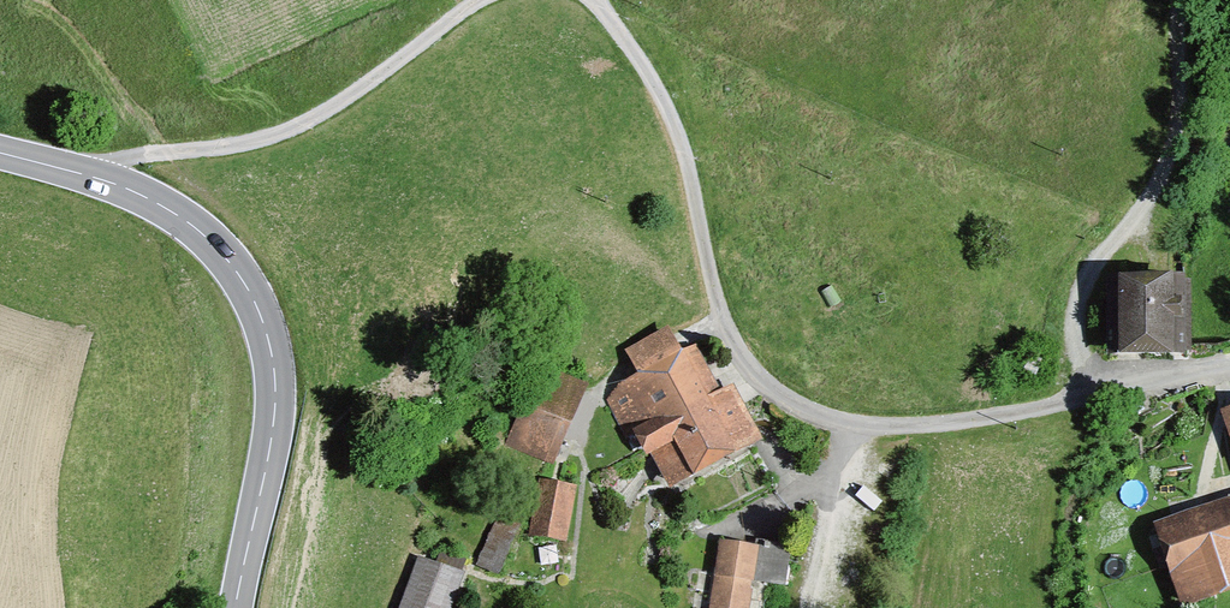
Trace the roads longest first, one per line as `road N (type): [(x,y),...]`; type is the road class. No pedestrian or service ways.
road 1 (track): [(596,0),(672,121),(722,319),(742,358),(803,408),(845,426),(955,423),(1229,362)]
road 2 (secondary): [(235,607),(275,392),(267,332),(249,291),(206,238),(148,198),(0,153)]
road 3 (track): [(65,170),(253,143),(293,128),(356,93),(479,0)]
road 4 (track): [(1099,392),(1079,309),(1090,266),(1145,207),(1171,160),(1180,126),(1180,0)]
road 5 (track): [(722,319),(616,372),(596,391),(572,445)]
road 6 (track): [(845,426),(811,607)]

